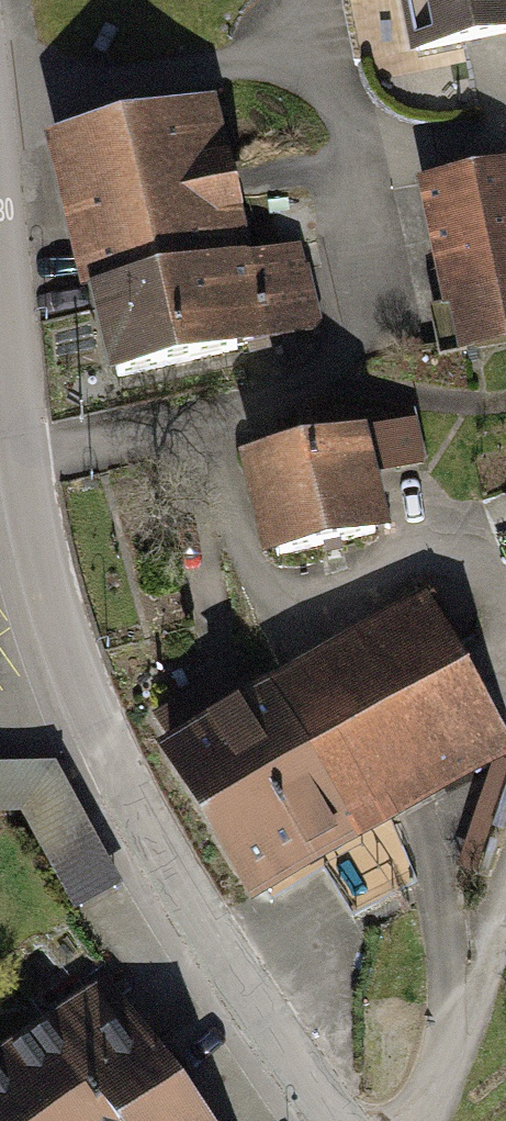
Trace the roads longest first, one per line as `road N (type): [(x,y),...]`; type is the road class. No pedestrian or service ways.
road 1 (residential): [(0,228),(26,459),(88,698),(206,924),(338,1120)]

